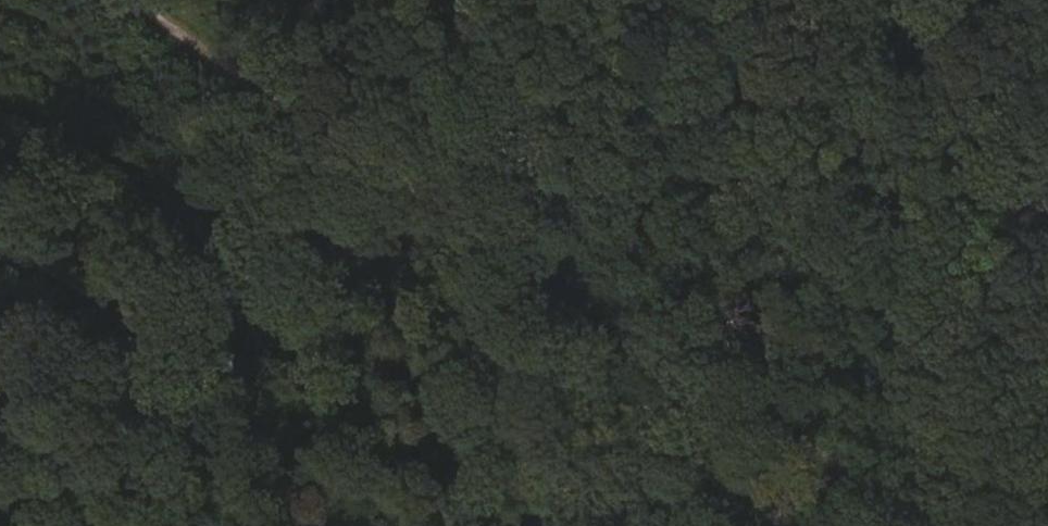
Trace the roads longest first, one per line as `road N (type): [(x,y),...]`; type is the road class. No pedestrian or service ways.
road 1 (track): [(932,525),(555,273)]

